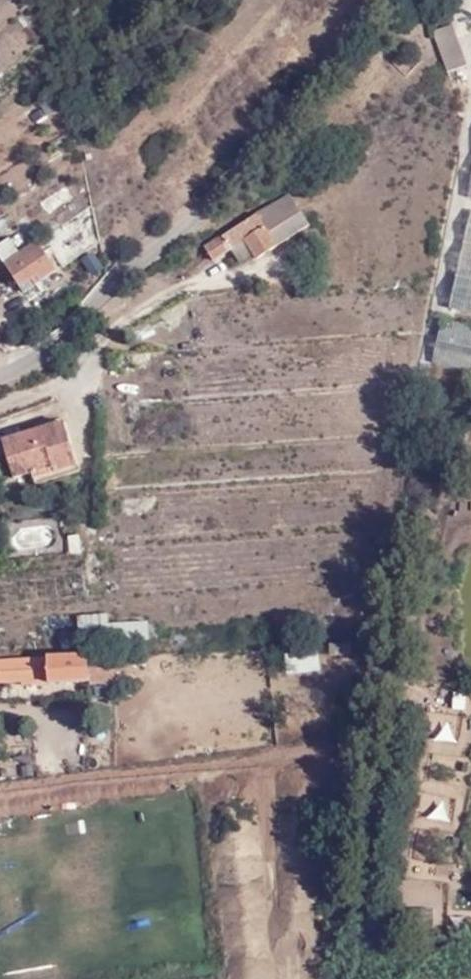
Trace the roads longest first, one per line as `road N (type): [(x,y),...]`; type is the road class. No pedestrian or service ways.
road 1 (unclassified): [(0,376),(31,362),(182,237),(385,0)]

